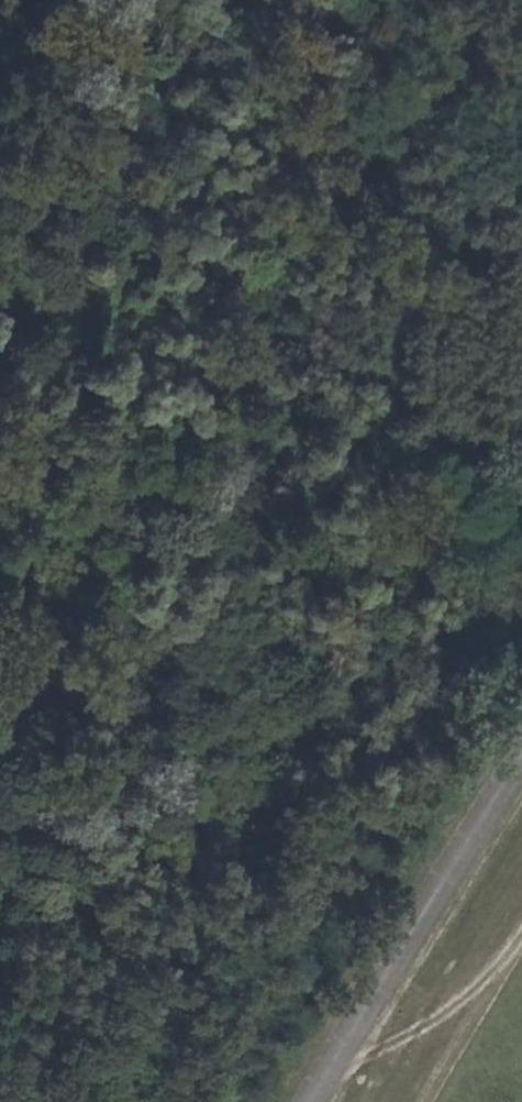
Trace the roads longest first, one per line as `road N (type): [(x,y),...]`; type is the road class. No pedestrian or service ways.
road 1 (track): [(0,295),(12,252),(139,0)]
road 2 (track): [(431,1101),(521,947)]

